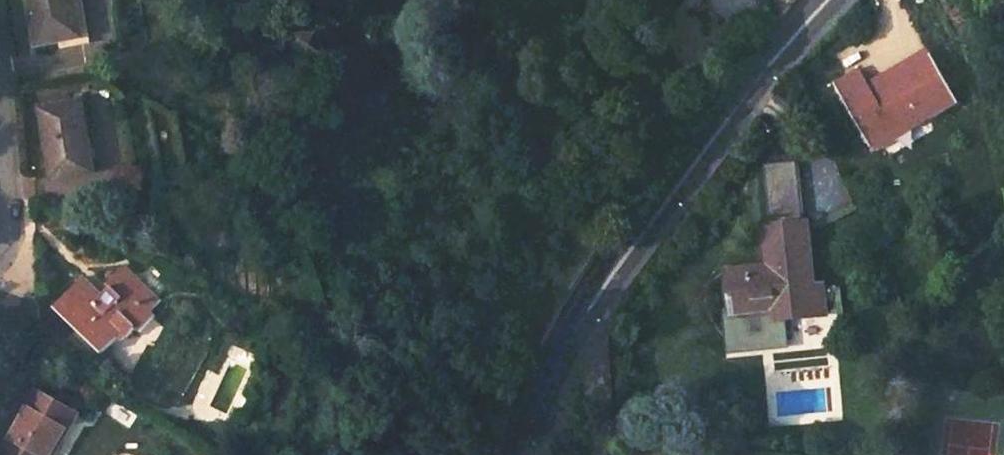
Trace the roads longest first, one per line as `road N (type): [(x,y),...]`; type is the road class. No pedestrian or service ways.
road 1 (residential): [(827,0),(778,50),(615,263),(509,454)]

